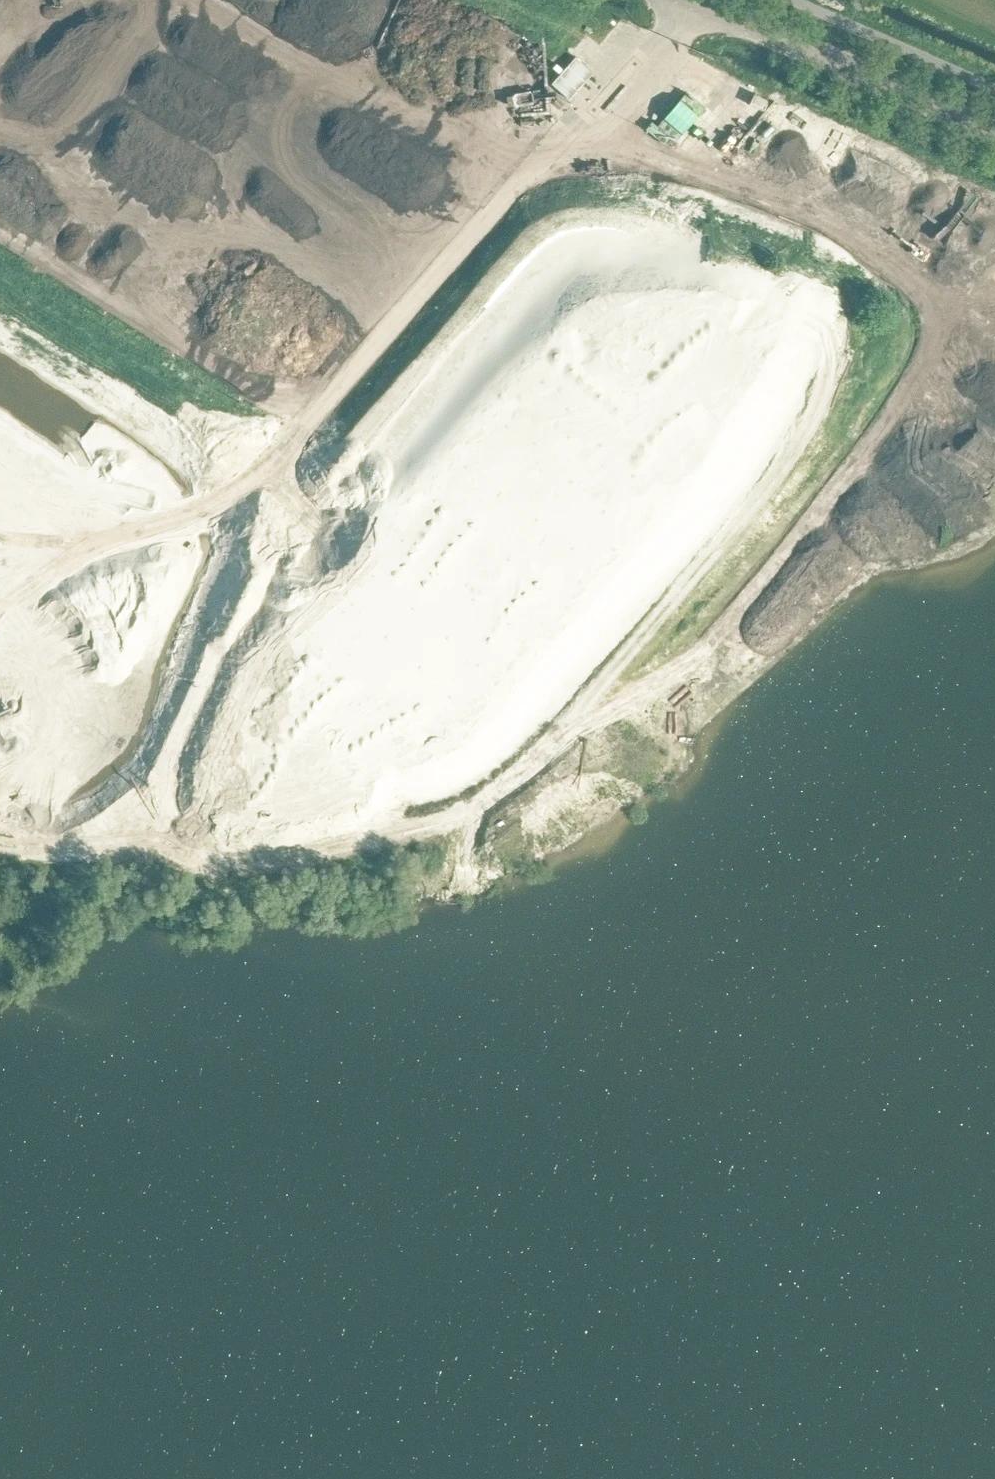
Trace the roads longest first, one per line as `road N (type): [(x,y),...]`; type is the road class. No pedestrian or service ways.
road 1 (track): [(963,317),(681,663)]
road 2 (track): [(579,136),(769,211),(963,317)]
road 3 (track): [(305,424),(547,154),(579,136)]
road 4 (secondary): [(994,129),(701,0)]

